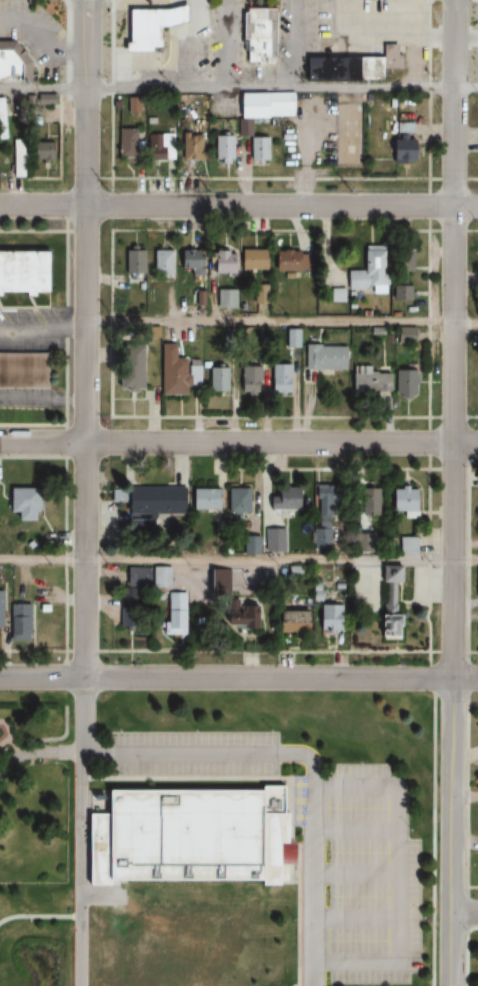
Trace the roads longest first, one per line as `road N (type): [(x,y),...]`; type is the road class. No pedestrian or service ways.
road 1 (residential): [(82,678),(86,0)]
road 2 (residential): [(452,678),(454,0)]
road 3 (residential): [(0,442),(477,444)]
road 4 (residential): [(0,677),(477,678)]
road 5 (residential): [(0,206),(477,205)]
road 6 (residential): [(451,985),(452,678)]

